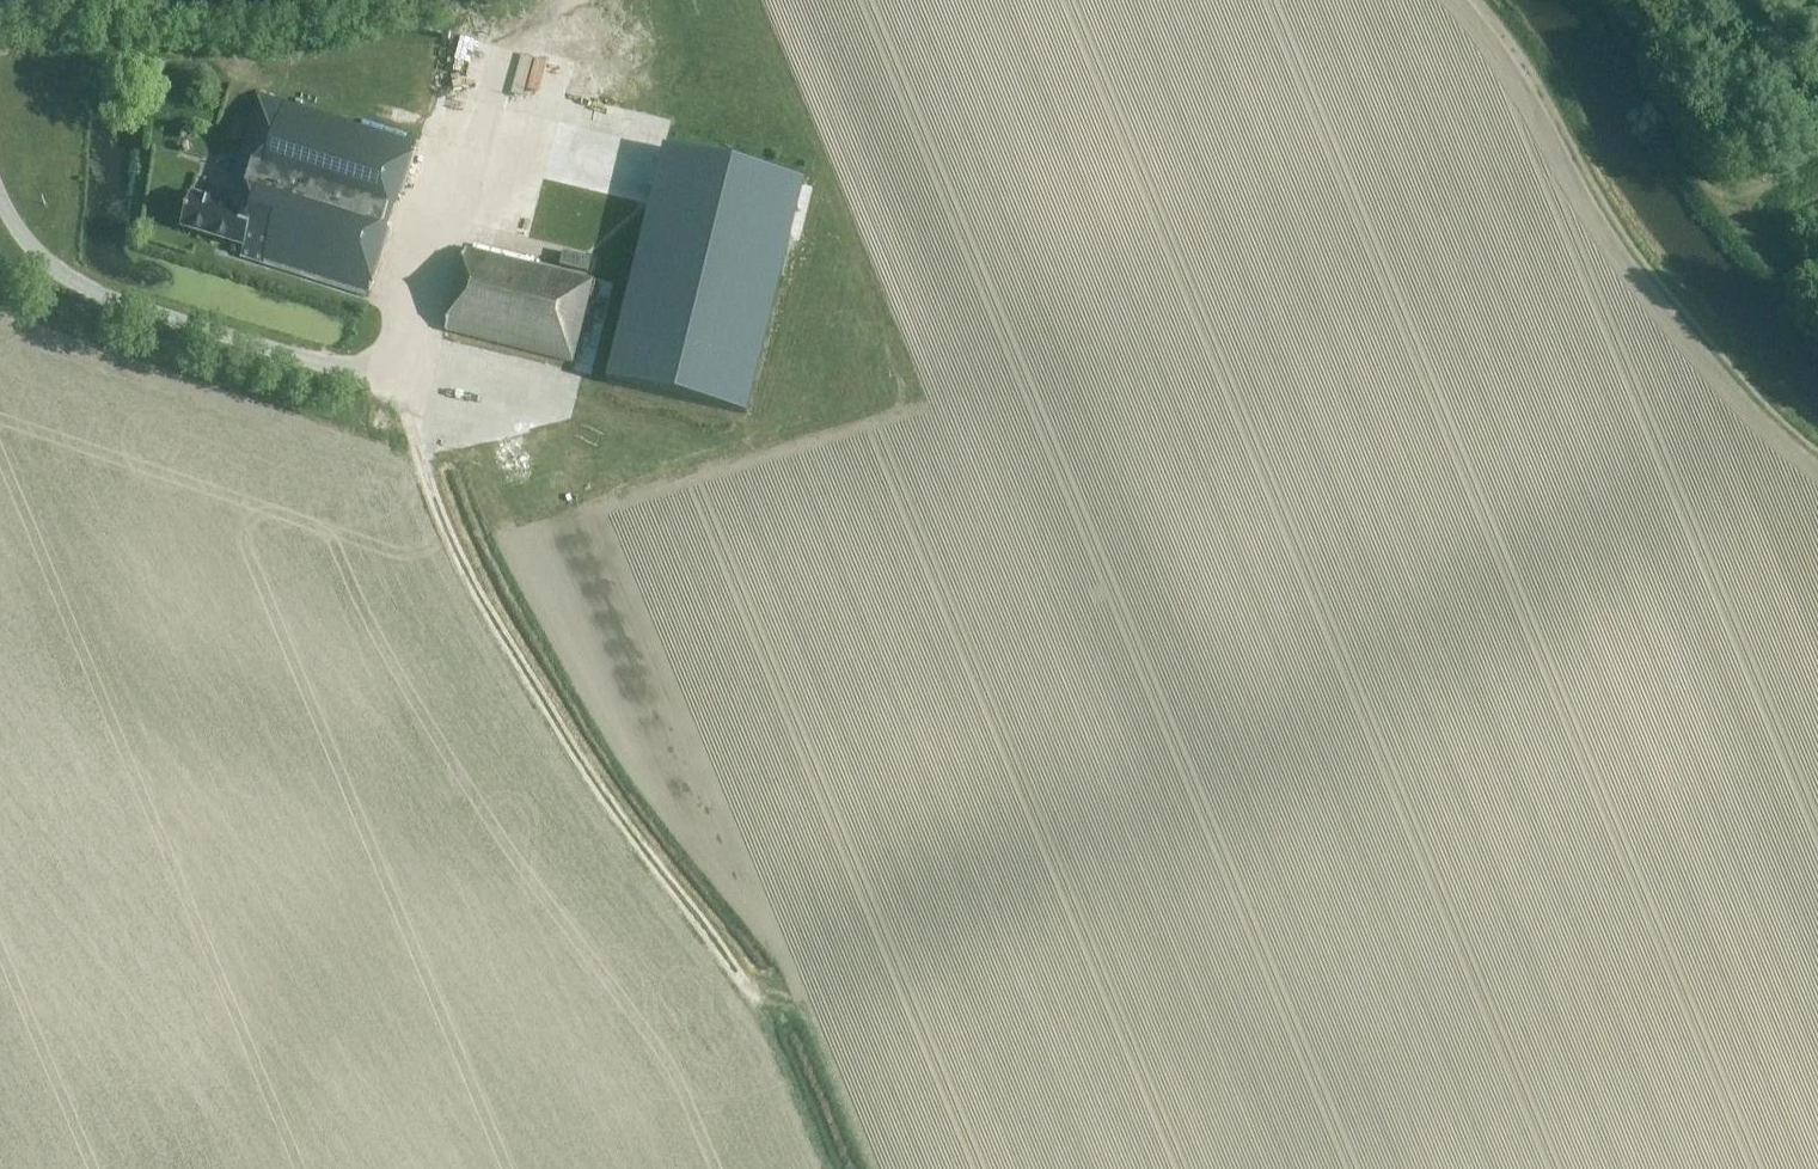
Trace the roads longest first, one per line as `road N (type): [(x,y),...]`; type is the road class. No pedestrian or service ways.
road 1 (track): [(391,359),(407,389),(419,467),(441,529),(481,605),(608,808),(755,1004)]
road 2 (track): [(1817,155),(1744,195),(1711,187),(1601,0)]

